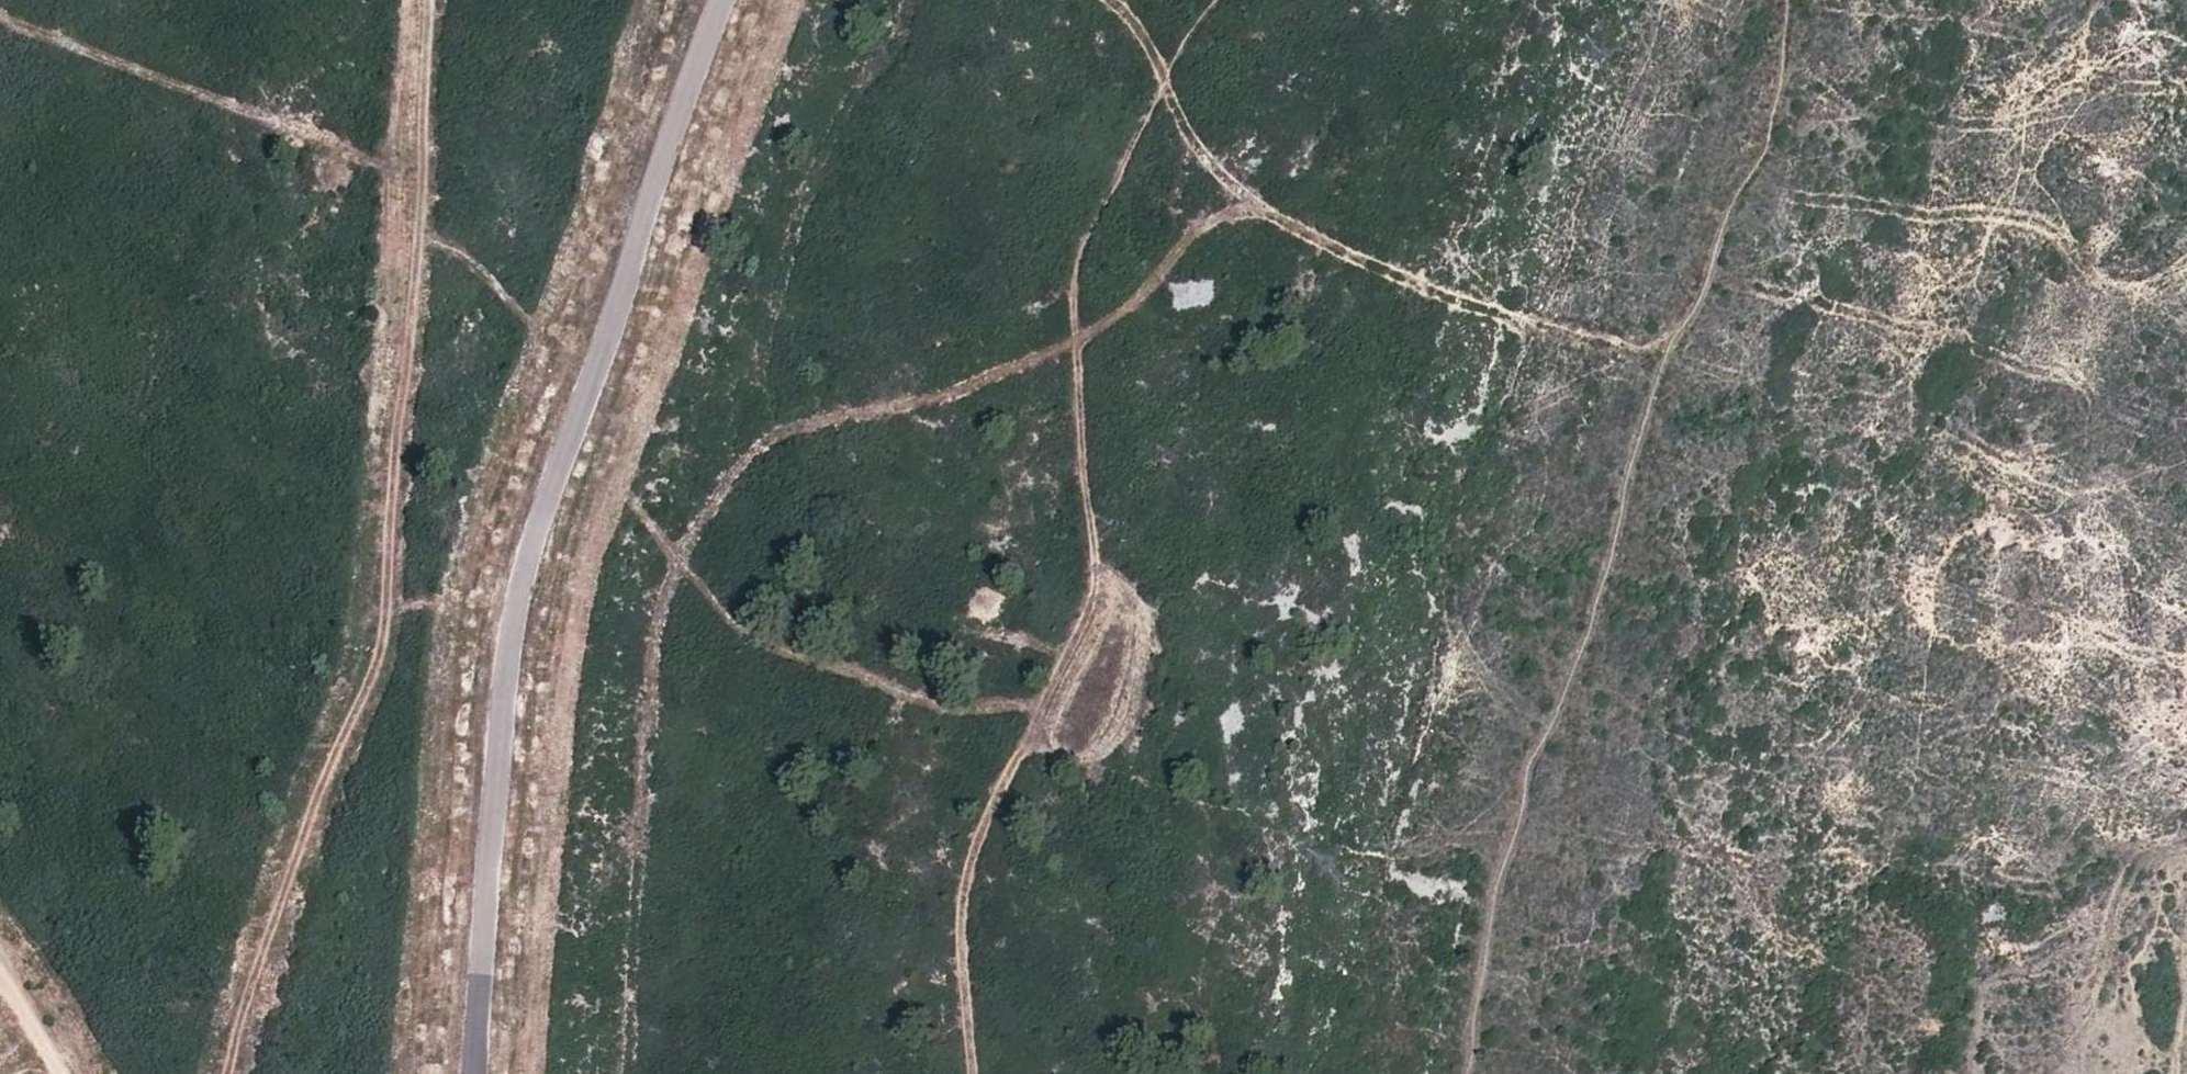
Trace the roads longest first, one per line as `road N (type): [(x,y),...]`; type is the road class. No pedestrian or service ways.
road 1 (track): [(973,1073),(961,898),(990,810),(1096,583),(1078,424),(1074,268),(1165,81),(1219,0)]
road 2 (residential): [(473,1073),(517,598),(723,0)]
road 3 (track): [(220,1073),(298,830),(387,641),(433,0)]

